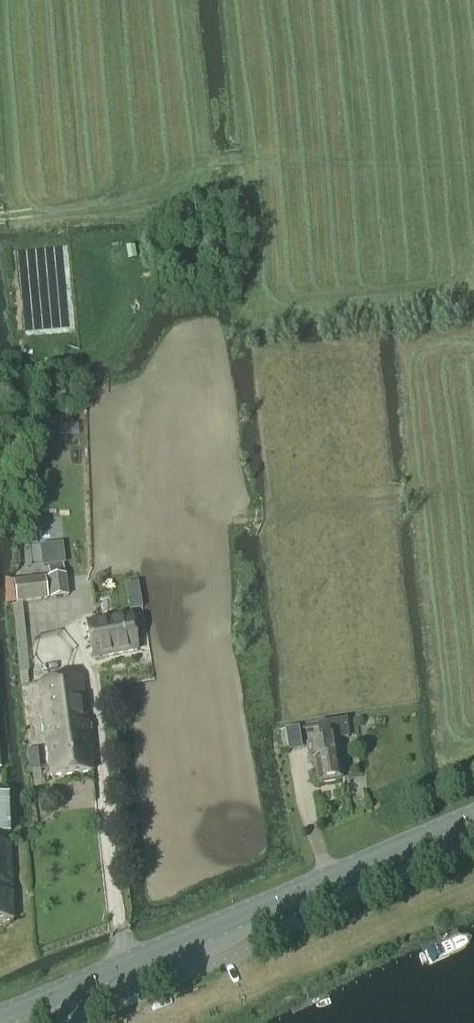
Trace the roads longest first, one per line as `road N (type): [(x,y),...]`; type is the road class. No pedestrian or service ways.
road 1 (secondary): [(0,1020),(473,818)]

